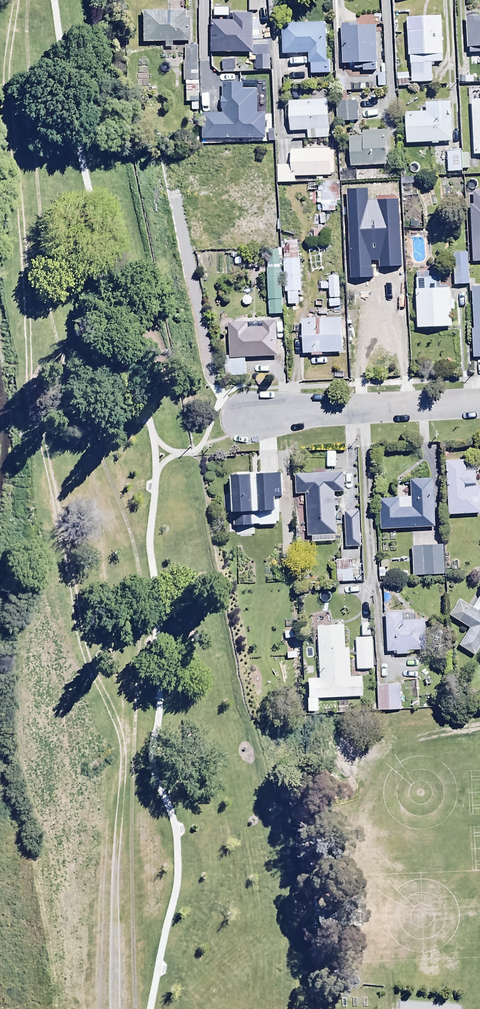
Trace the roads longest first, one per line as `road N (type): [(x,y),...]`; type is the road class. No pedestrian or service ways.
road 1 (residential): [(479,404),(247,417)]

